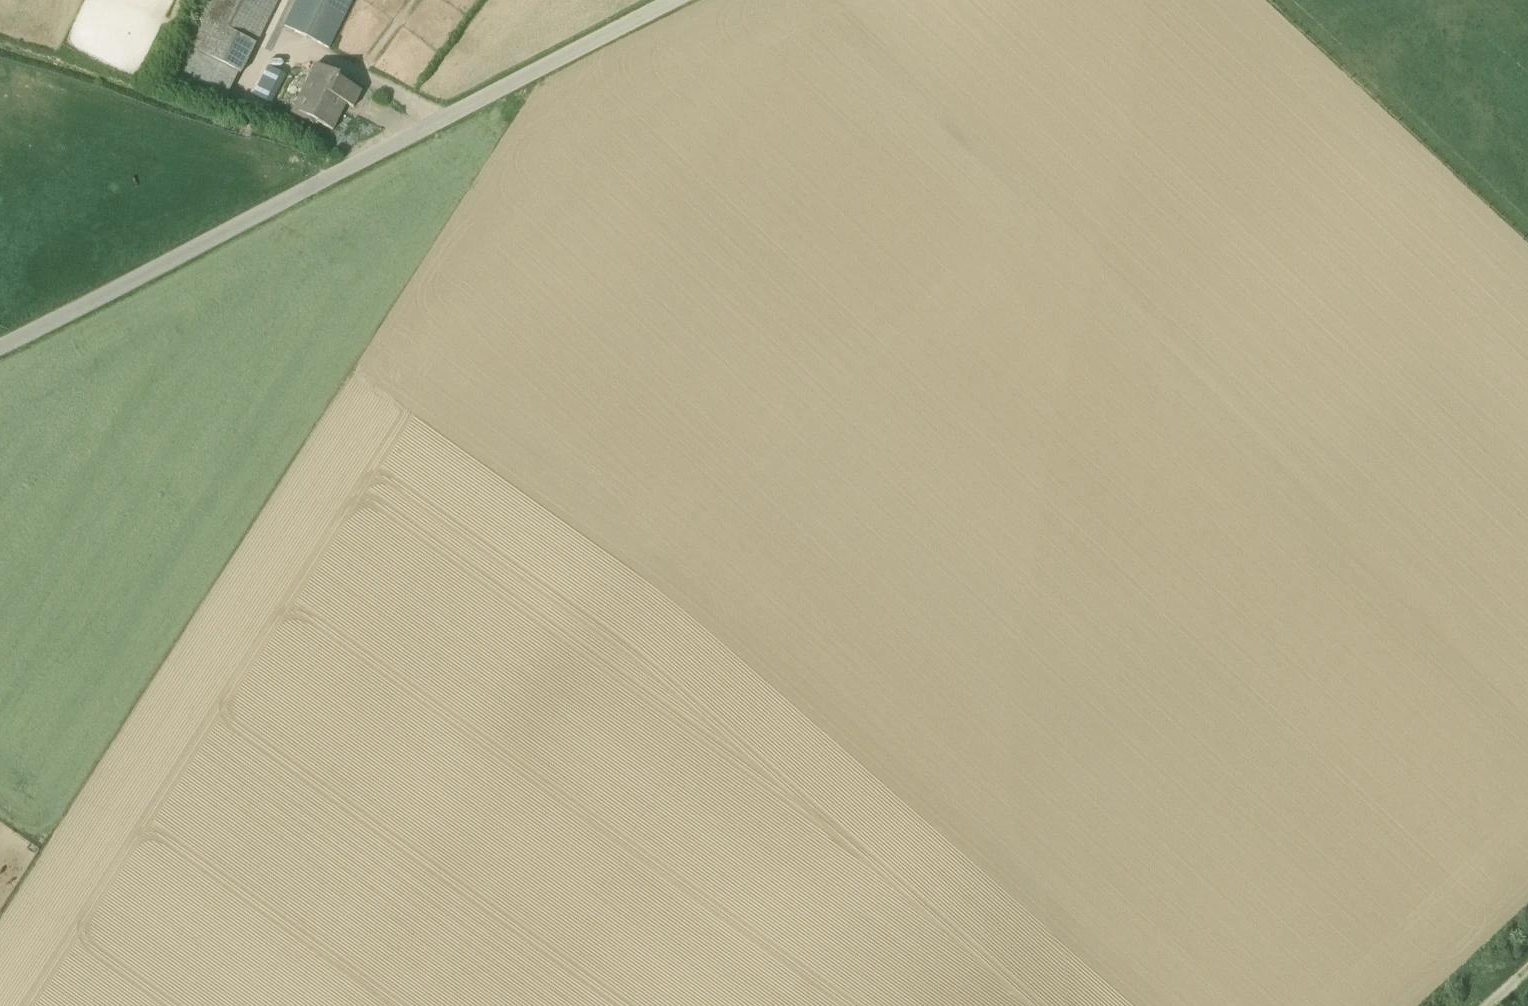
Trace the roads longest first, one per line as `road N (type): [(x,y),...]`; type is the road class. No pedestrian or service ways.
road 1 (unclassified): [(0,353),(688,0)]

